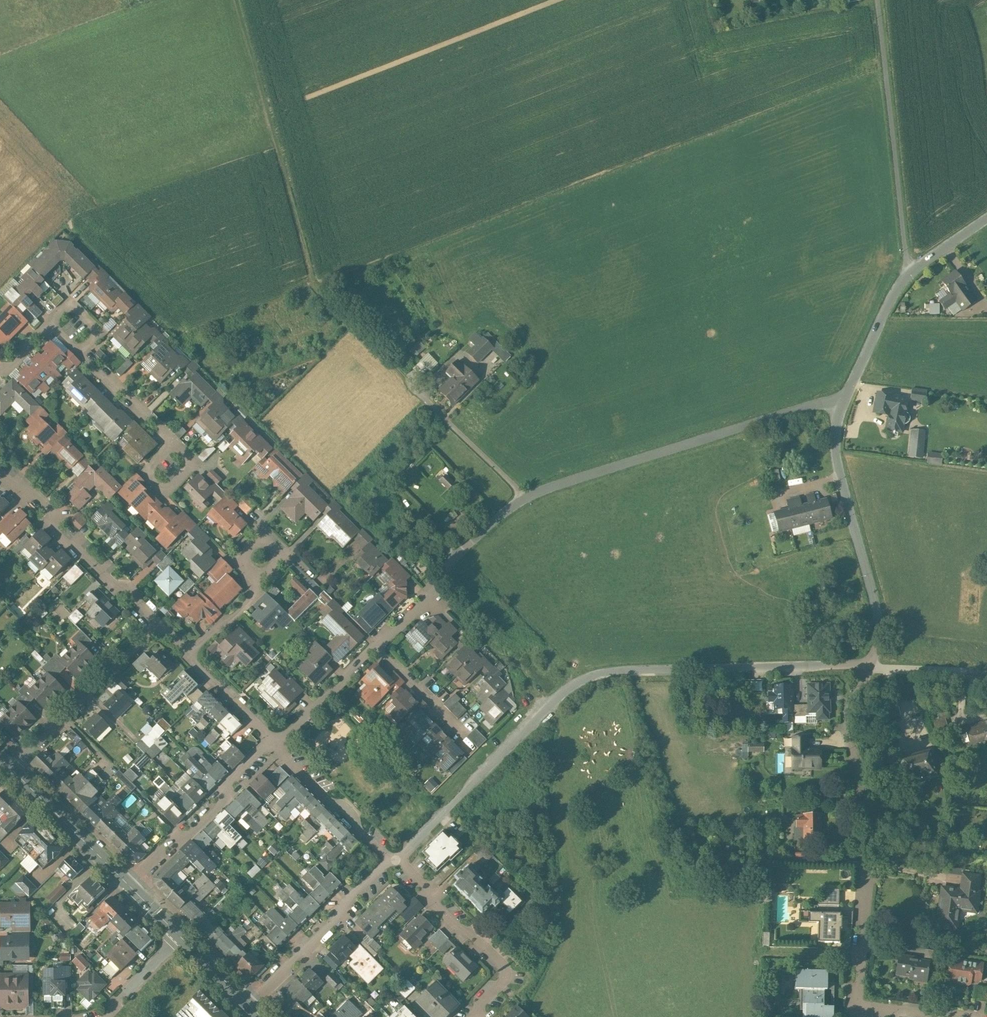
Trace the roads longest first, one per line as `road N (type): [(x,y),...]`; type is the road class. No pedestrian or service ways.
road 1 (track): [(523,499),(314,289),(234,0)]
road 2 (residential): [(395,860),(593,674),(871,664)]
road 3 (unclassified): [(430,589),(503,512),(545,488),(847,394)]
road 4 (residential): [(856,1002),(866,862),(846,722),(871,664)]
road 5 (unclassified): [(871,664),(880,618),(837,455),(847,394)]
road 6 (track): [(878,0),(908,273)]
road 7 (unclassified): [(847,394),(908,273),(986,218)]
road 8 (residential): [(157,623),(0,464)]
road 9 (residential): [(395,860),(505,971),(500,988),(471,1016)]
road 10 (residential): [(157,623),(11,766)]
road 11 (residential): [(132,885),(278,743)]
road 12 (residential): [(250,1000),(395,860)]
road 13 (primary): [(11,766),(132,885)]
road 14 (residential): [(278,743),(395,860)]
road 15 (residential): [(278,743),(377,646)]
road 16 (residential): [(81,354),(173,442)]
road 17 (residential): [(377,646),(463,735)]
road 18 (residential): [(278,743),(191,656)]
road 19 (residential): [(182,934),(93,1016)]

